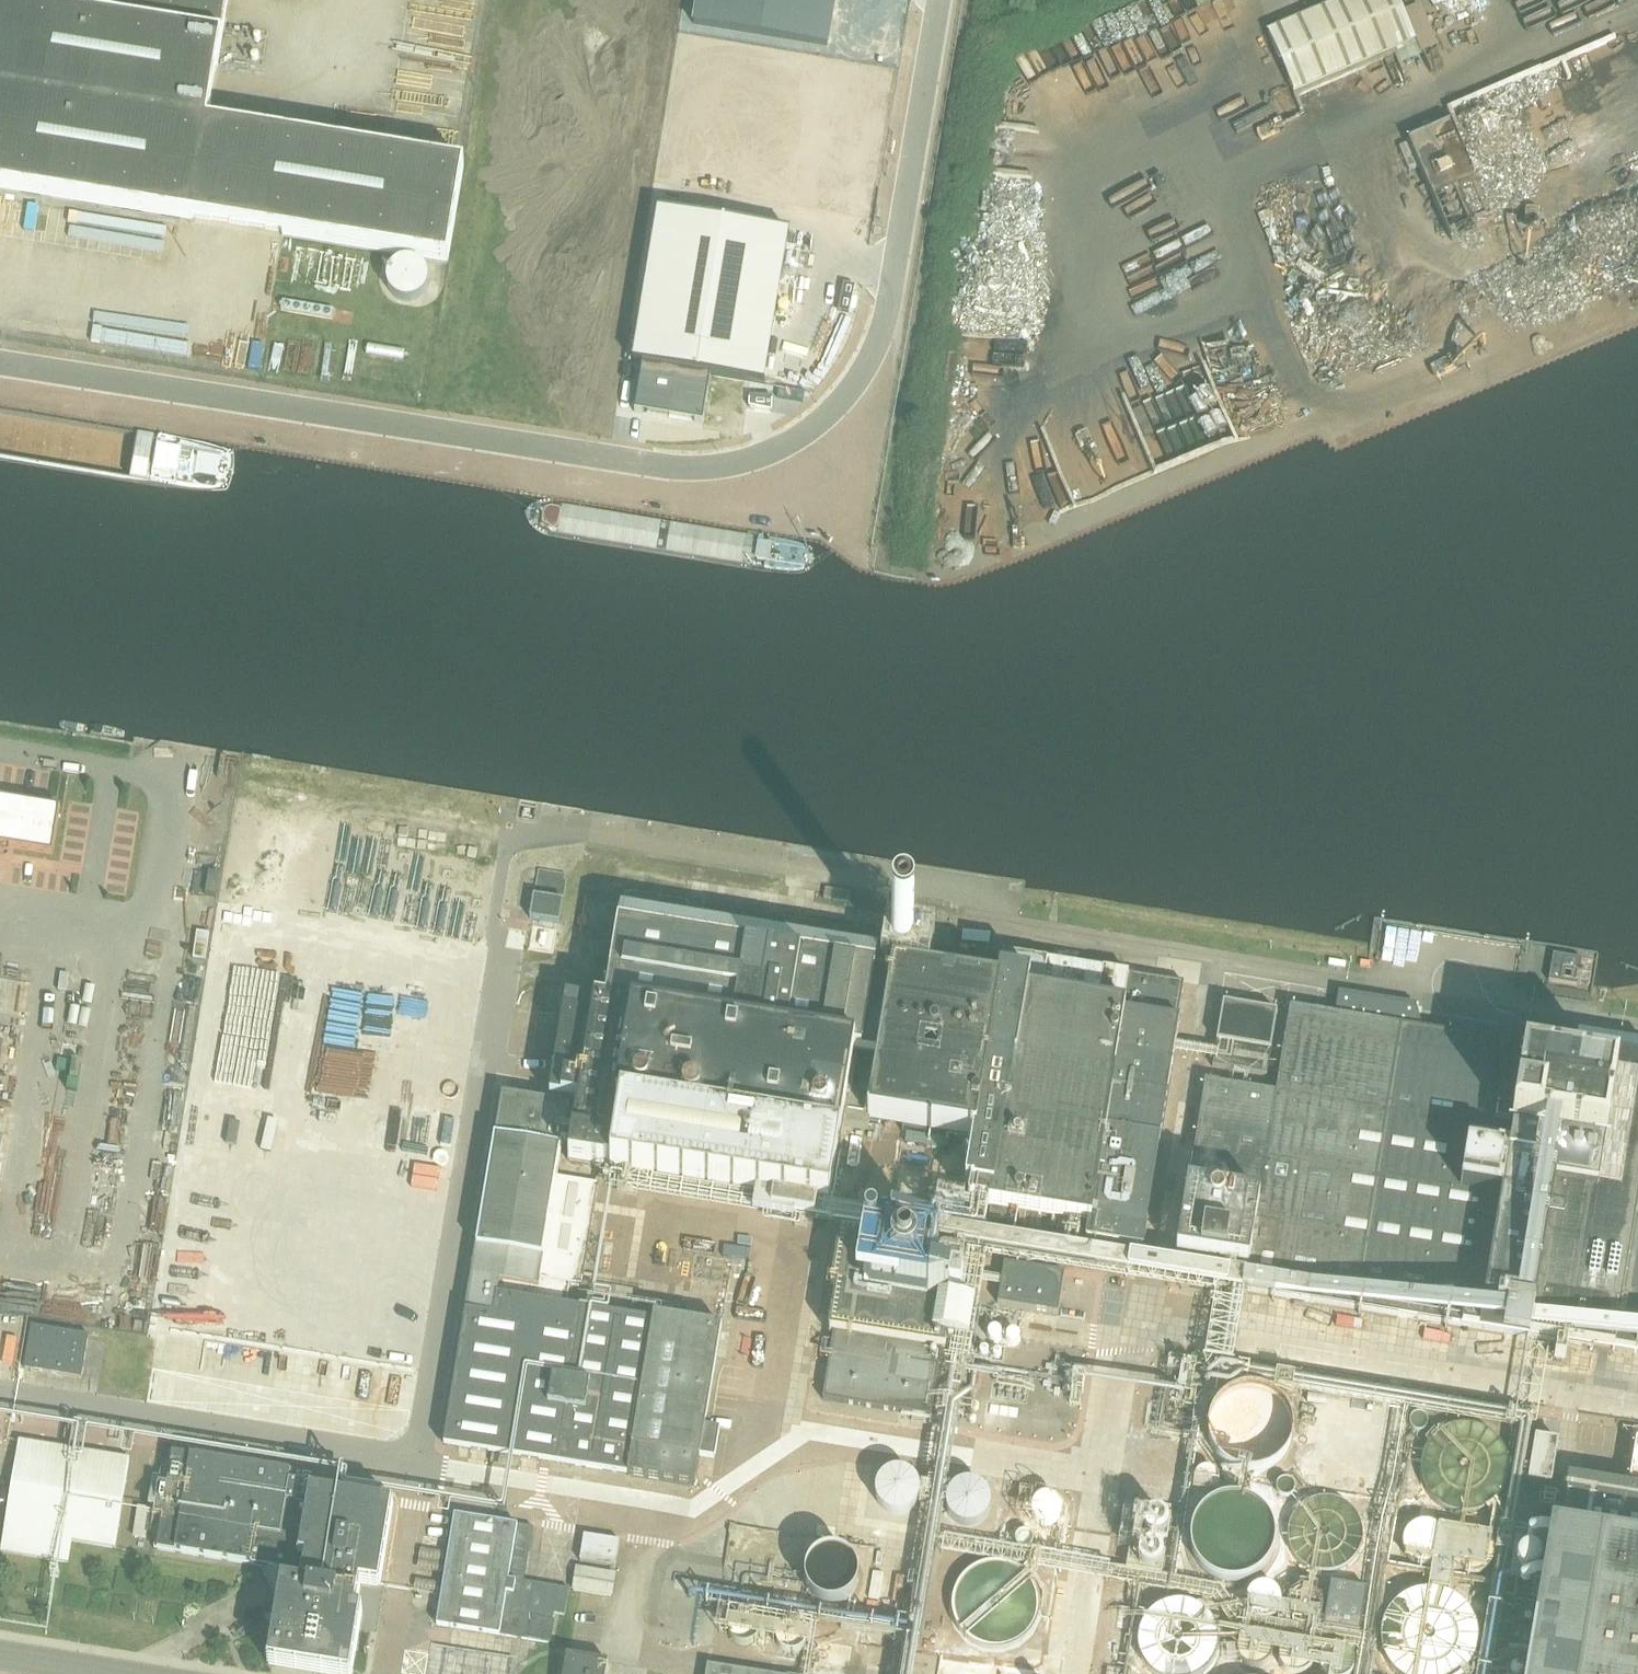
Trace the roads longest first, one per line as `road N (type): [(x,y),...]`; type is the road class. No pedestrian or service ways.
road 1 (unclassified): [(0,363),(674,468),(728,467),(767,454),(845,399),(872,355),(889,310),(940,0)]
road 2 (unclassified): [(126,1673),(0,1654)]

